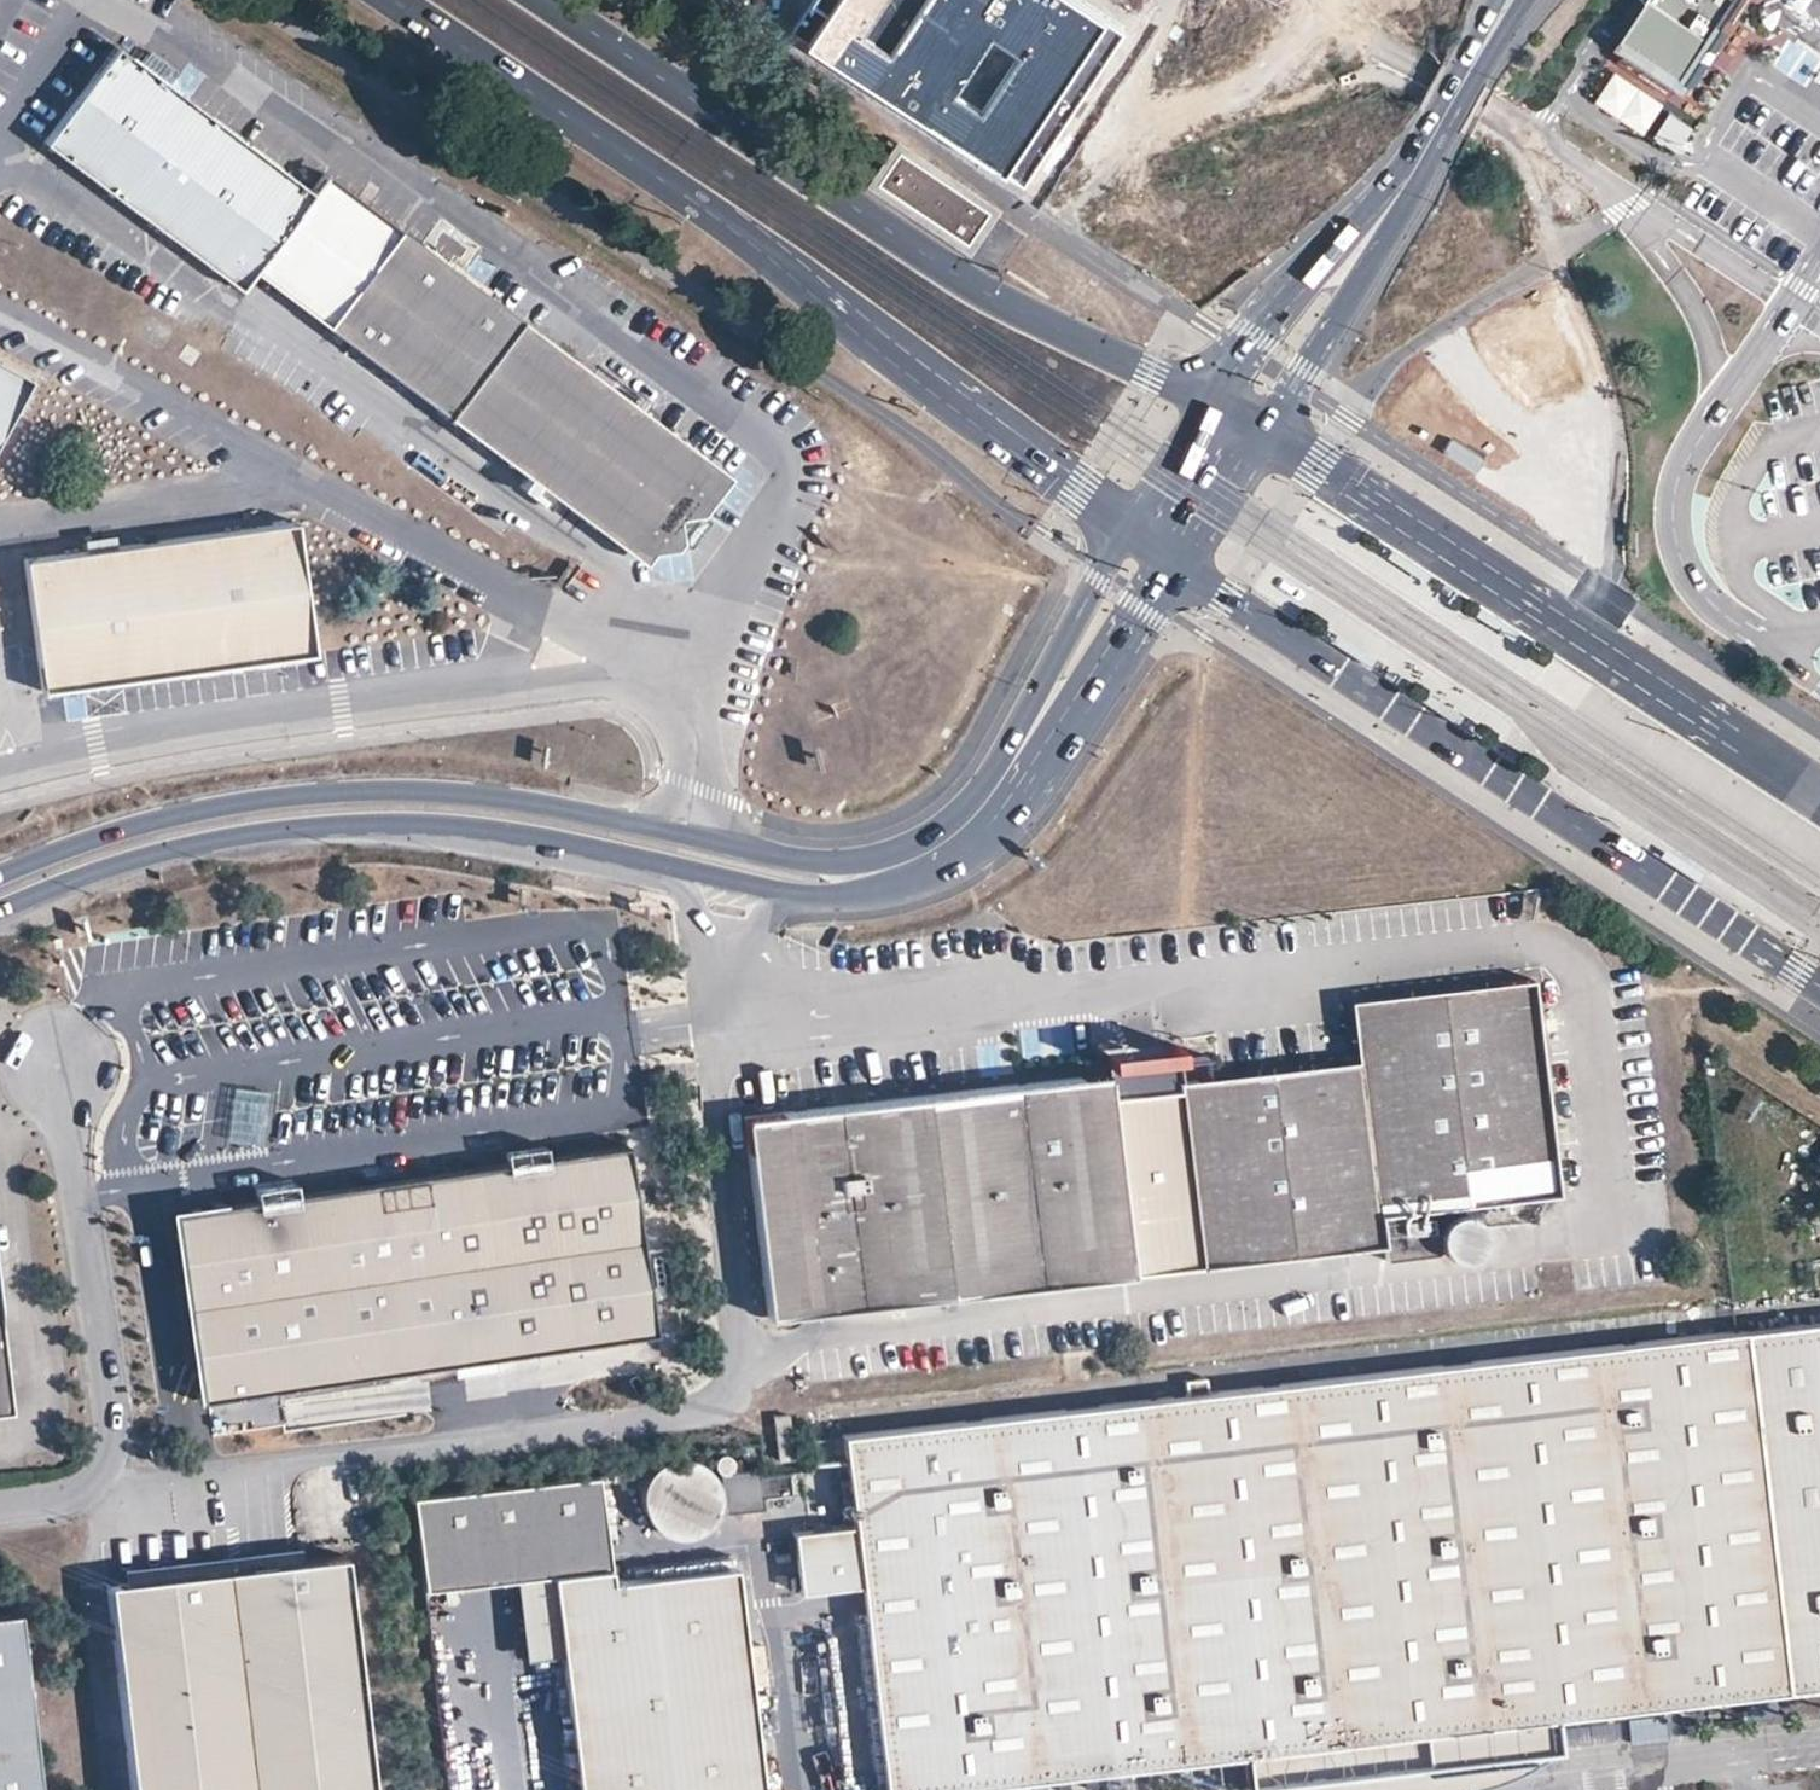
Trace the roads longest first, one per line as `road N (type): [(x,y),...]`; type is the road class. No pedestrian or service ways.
road 1 (secondary): [(0,914),(207,839),(394,822),(509,832),(773,891),(838,898),(899,890),(1008,837),(1172,559)]
road 2 (secondary): [(1124,527),(963,811),(873,860),(780,858),(510,799),(393,789),(206,809),(121,831),(0,879)]
road 3 (primary): [(390,0),(731,228),(978,426),(1124,527)]
road 4 (primary): [(1172,559),(1819,980)]
road 5 (primary): [(1205,399),(1031,320),(906,247),(554,0)]
road 6 (primary): [(1819,795),(1343,478),(1259,431)]
road 7 (secondary): [(1259,431),(1405,205),(1481,51),(1524,0)]
road 8 (secondary): [(1470,0),(1205,399)]
road 9 (secondary): [(1172,559),(1259,431)]
road 10 (secondary): [(1205,399),(1124,527)]

